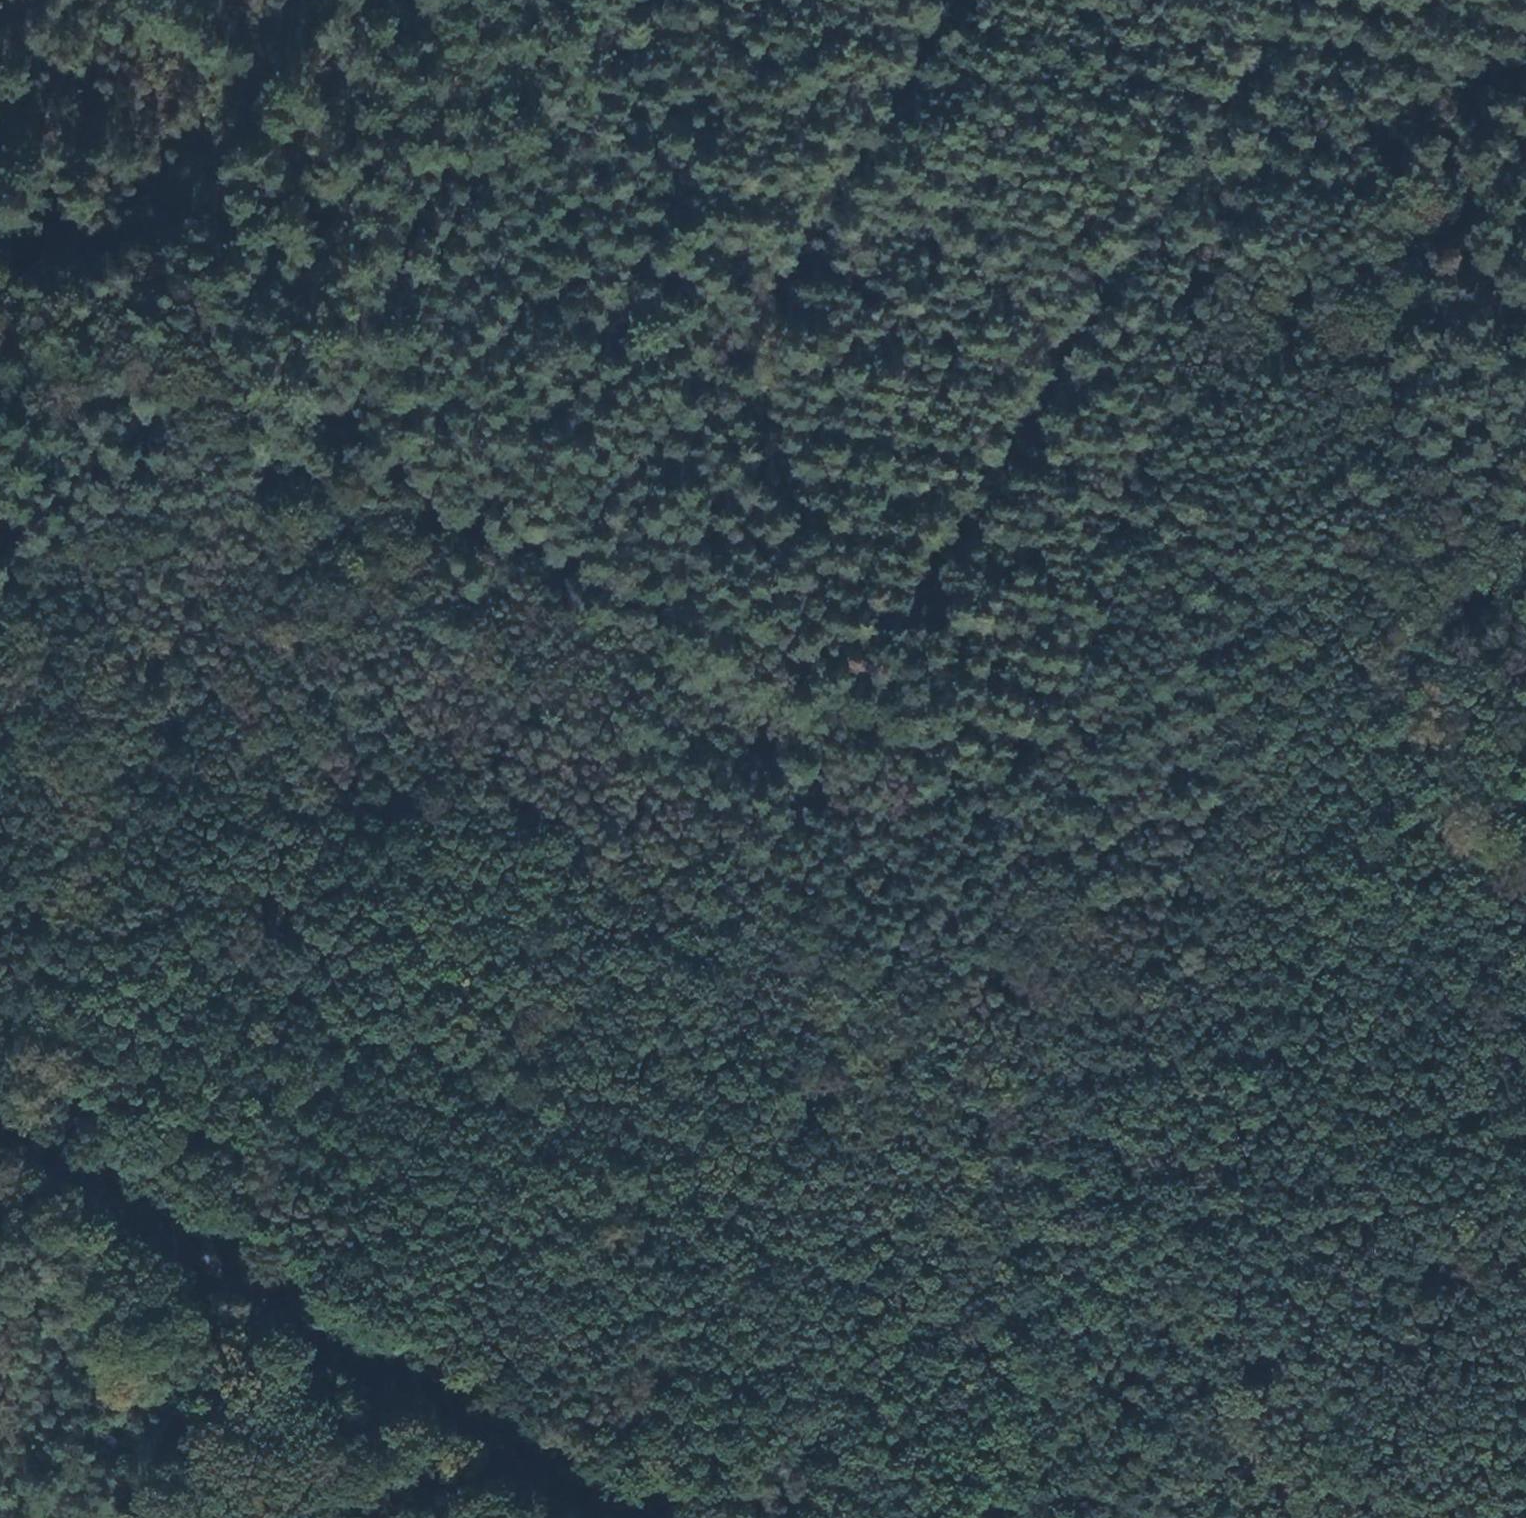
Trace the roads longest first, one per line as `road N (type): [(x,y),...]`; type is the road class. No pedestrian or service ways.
road 1 (track): [(610,1517),(0,1134)]

